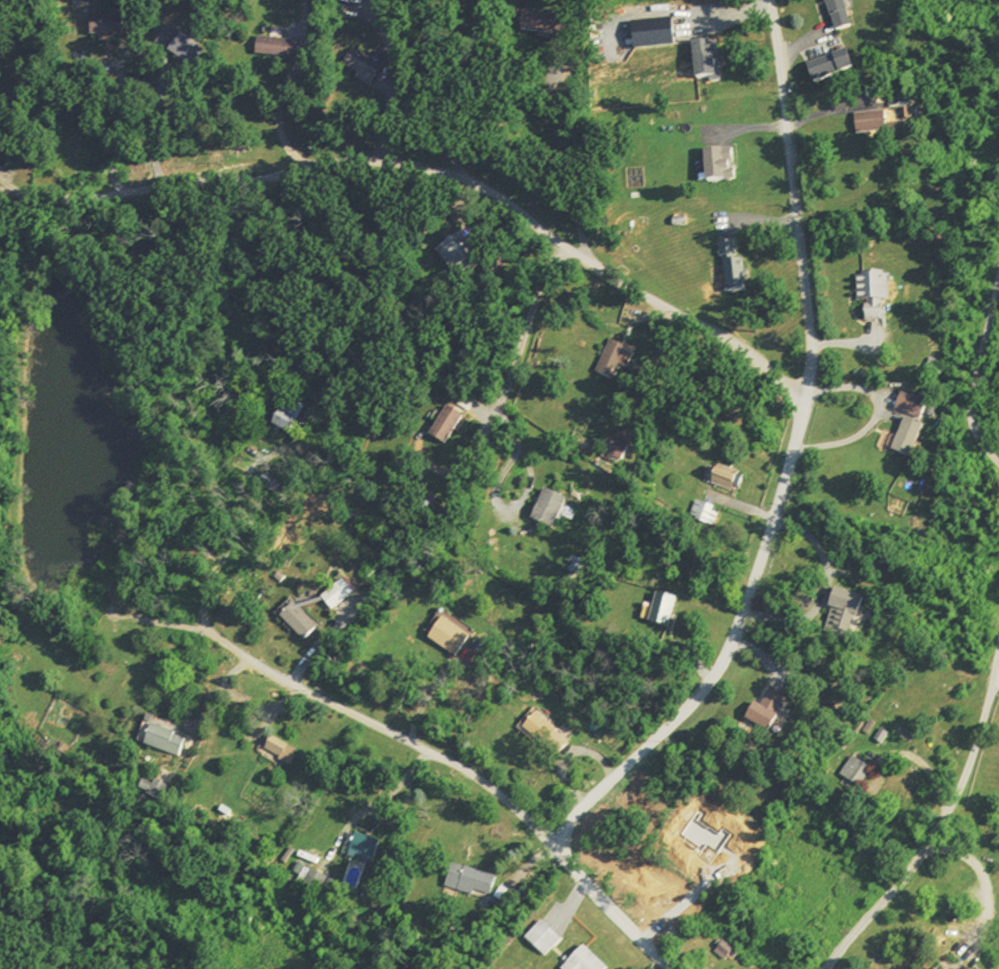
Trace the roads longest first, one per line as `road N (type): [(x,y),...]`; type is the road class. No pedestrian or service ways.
road 1 (residential): [(548,849),(703,705),(725,672),(807,402),(811,374),(774,0)]
road 2 (residential): [(807,402),(721,334),(667,311),(478,183),(397,164),(328,163),(115,196),(0,187)]
road 3 (residential): [(206,634),(298,692),(478,784),(670,968)]
road 4 (residential): [(563,245),(481,462)]

